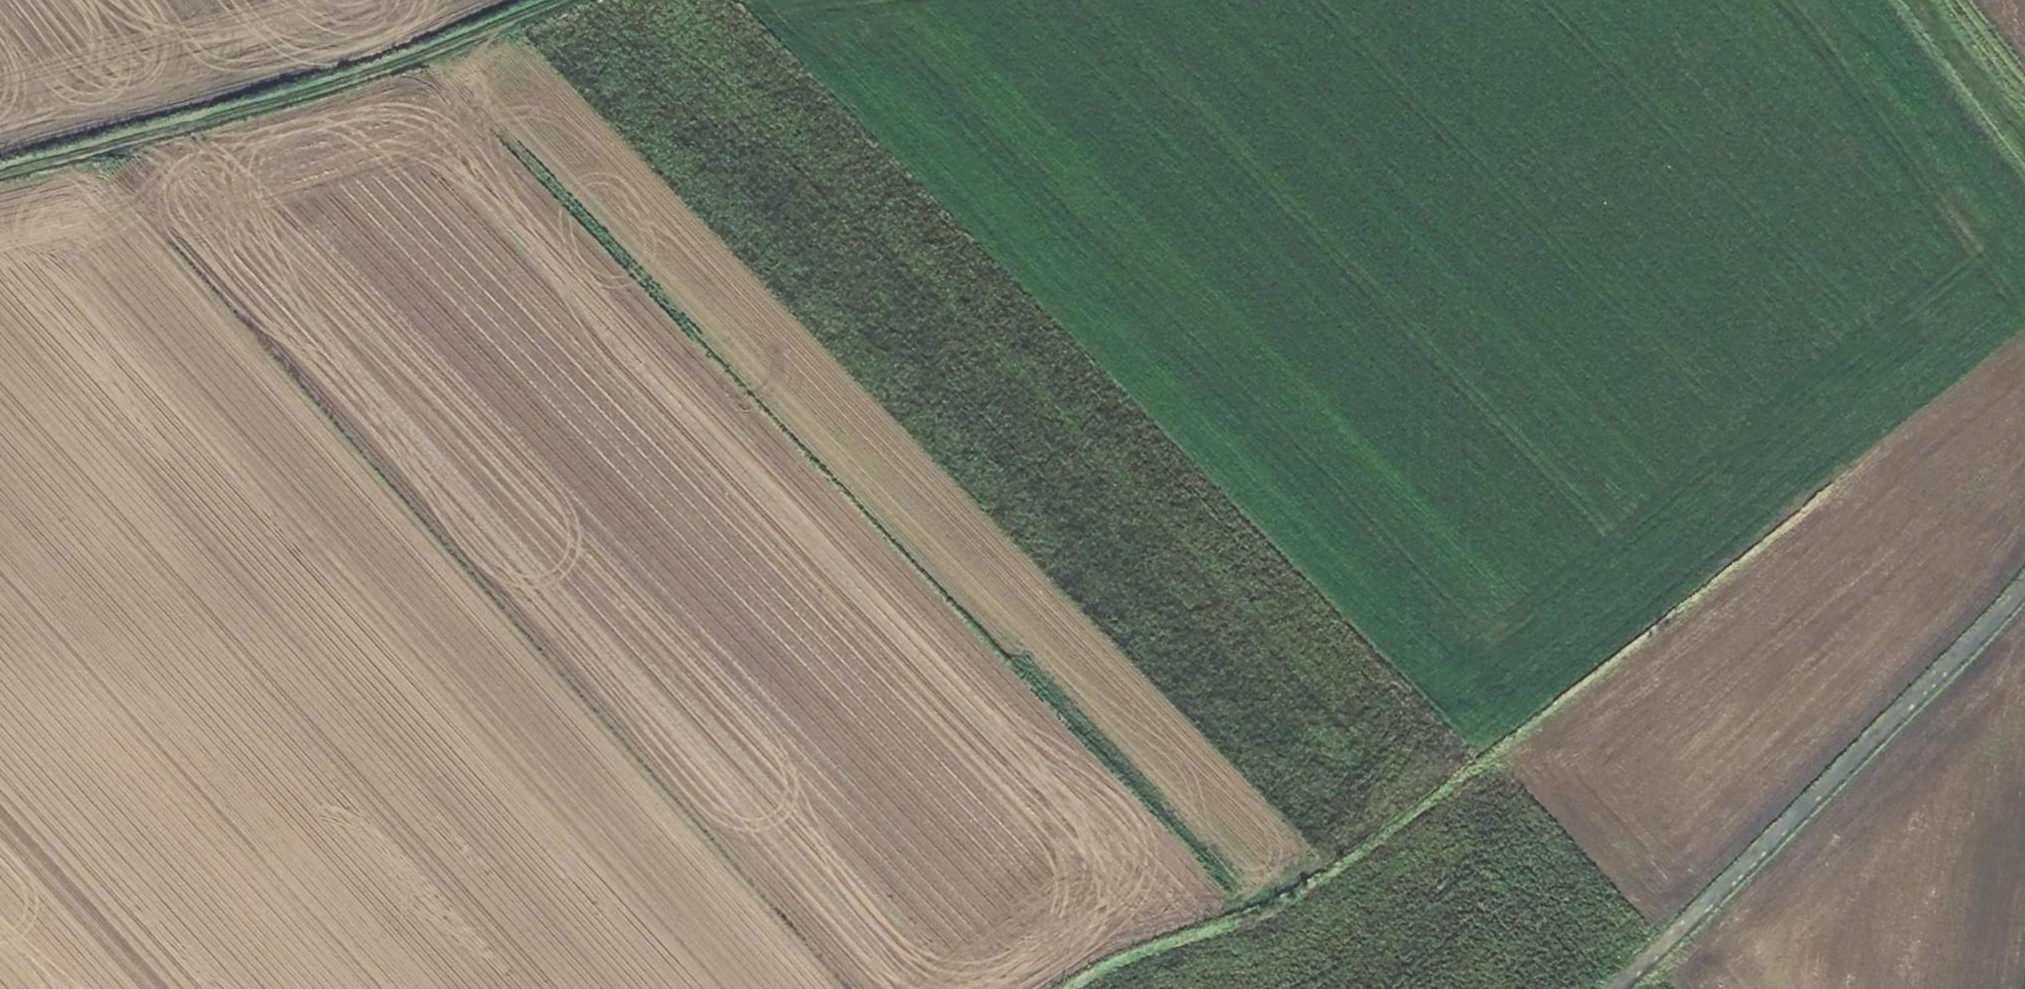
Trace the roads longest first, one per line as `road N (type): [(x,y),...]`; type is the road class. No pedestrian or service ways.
road 1 (track): [(0,175),(315,92),(564,0)]
road 2 (track): [(1619,988),(1867,753),(2024,587)]
road 3 (track): [(1882,0),(2024,195)]

